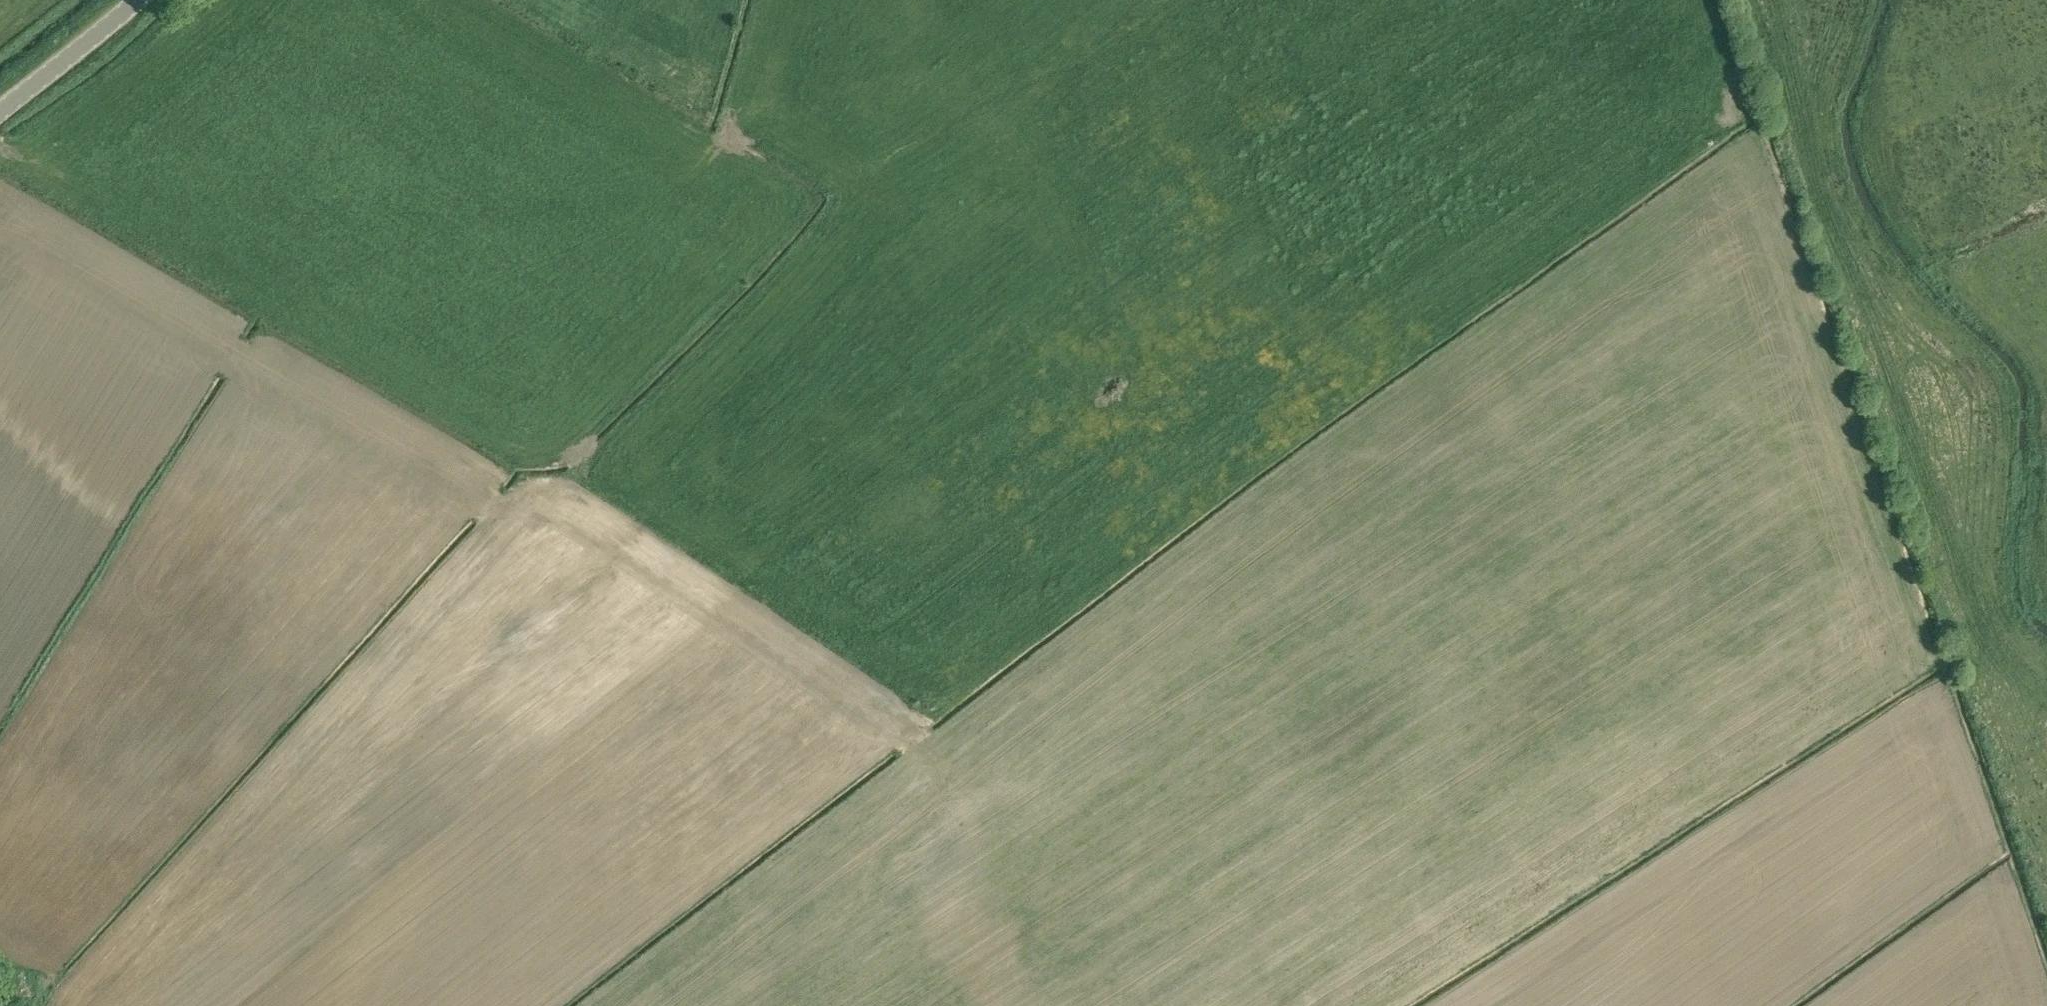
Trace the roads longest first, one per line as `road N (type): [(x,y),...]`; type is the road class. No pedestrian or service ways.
road 1 (track): [(2046,704),(2000,669),(1815,156),(1845,0)]
road 2 (unclassified): [(0,111),(137,0)]

